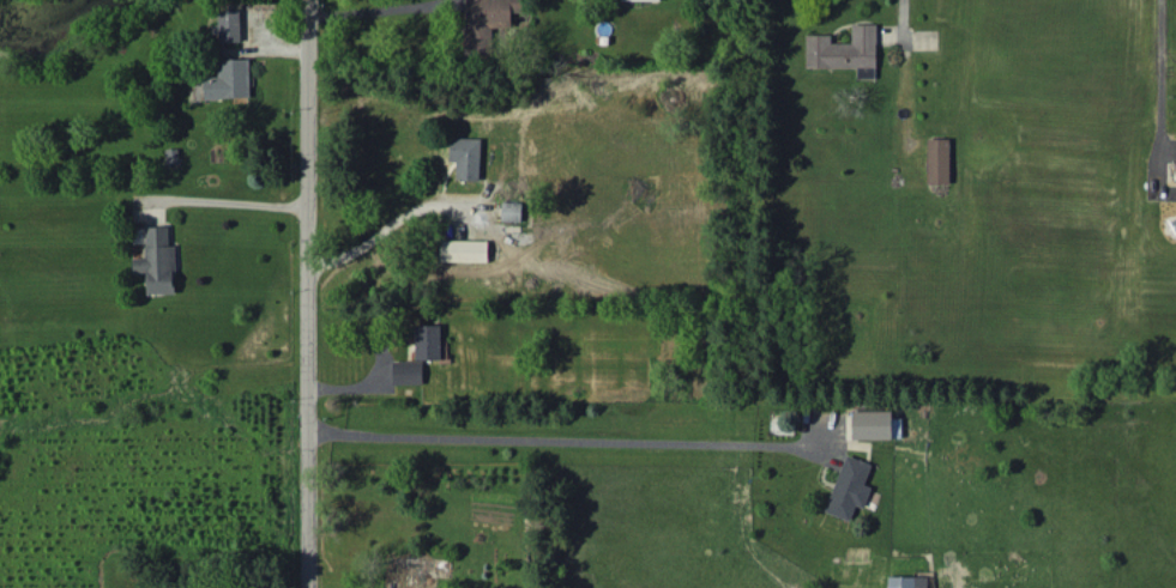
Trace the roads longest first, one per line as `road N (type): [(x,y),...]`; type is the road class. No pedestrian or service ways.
road 1 (residential): [(313,587),(308,0)]

